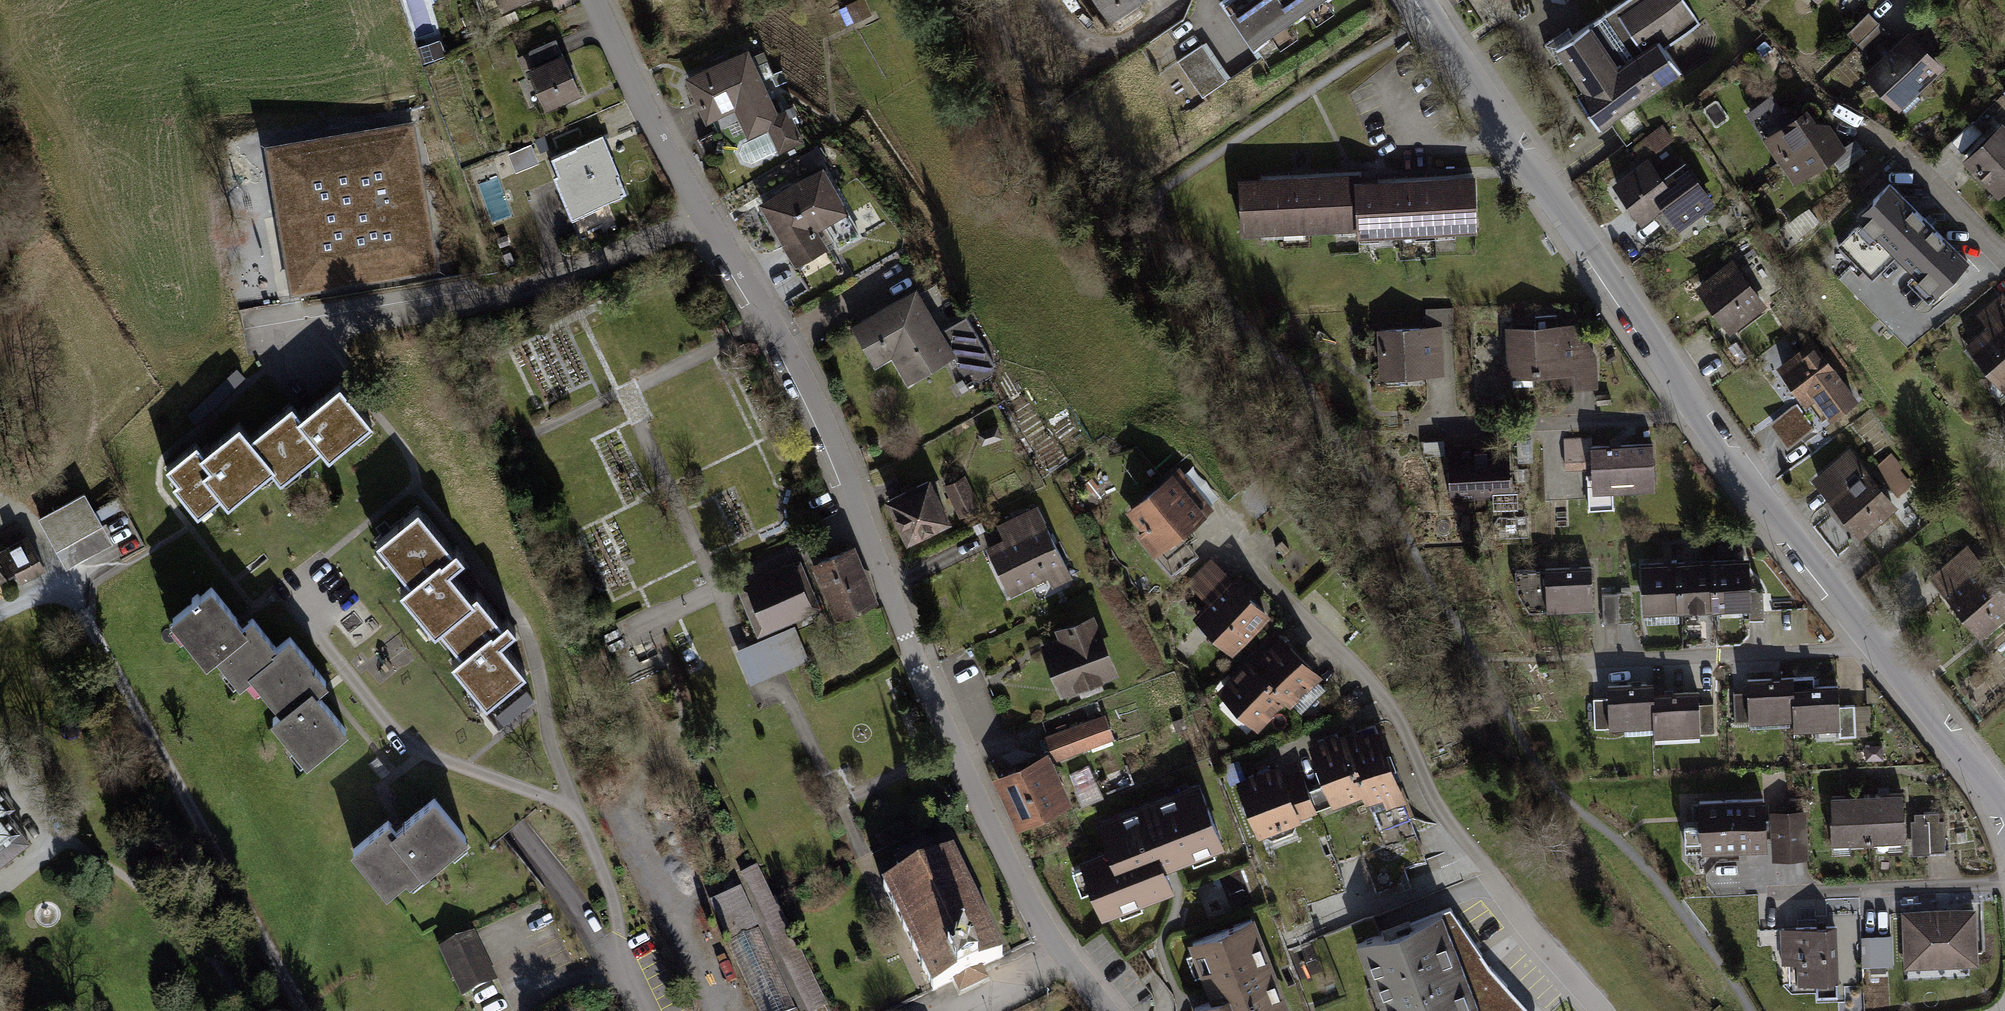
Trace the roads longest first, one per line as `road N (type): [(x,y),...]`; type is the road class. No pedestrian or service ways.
road 1 (residential): [(1059,952),(765,314),(607,0)]
road 2 (residential): [(1416,0),(1698,413),(1823,583),(1956,741),(2004,817)]
road 3 (residential): [(70,589),(302,1010)]
road 4 (residential): [(926,1010),(1059,952)]

